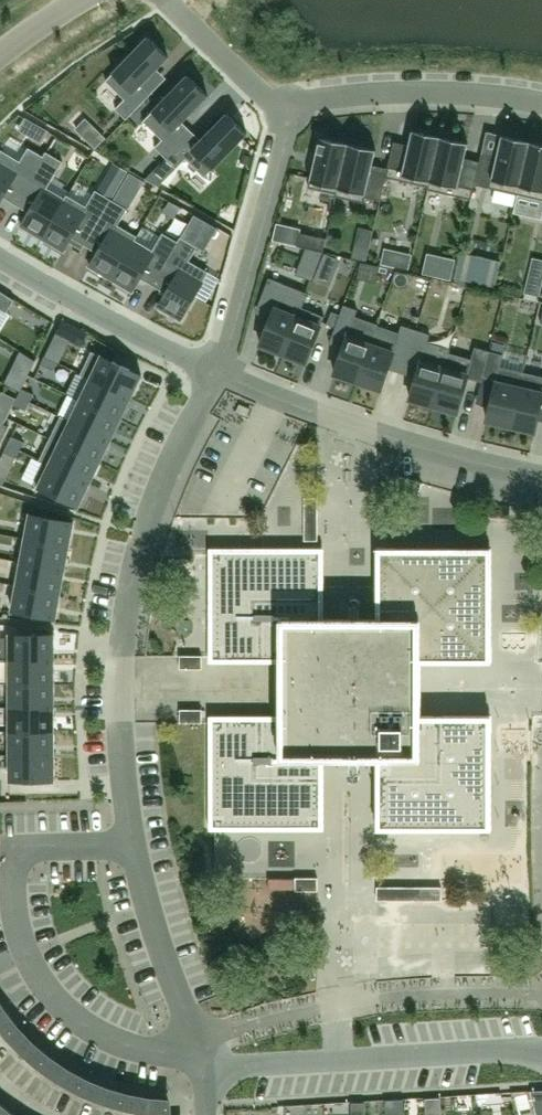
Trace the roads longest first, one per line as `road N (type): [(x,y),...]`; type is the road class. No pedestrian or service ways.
road 1 (residential): [(198,1044),(142,888),(121,722),(138,561),(176,452),(216,373)]
road 2 (residential): [(198,1044),(265,1019),(380,995),(541,992)]
road 3 (residential): [(200,1070),(541,1053)]
road 4 (residential): [(541,475),(380,434),(216,373)]
road 5 (residential): [(216,373),(293,103)]
road 6 (residential): [(293,103),(378,93),(541,103)]
road 7 (residential): [(216,373),(0,255)]
road 8 (residential): [(293,103),(267,97),(166,0)]

